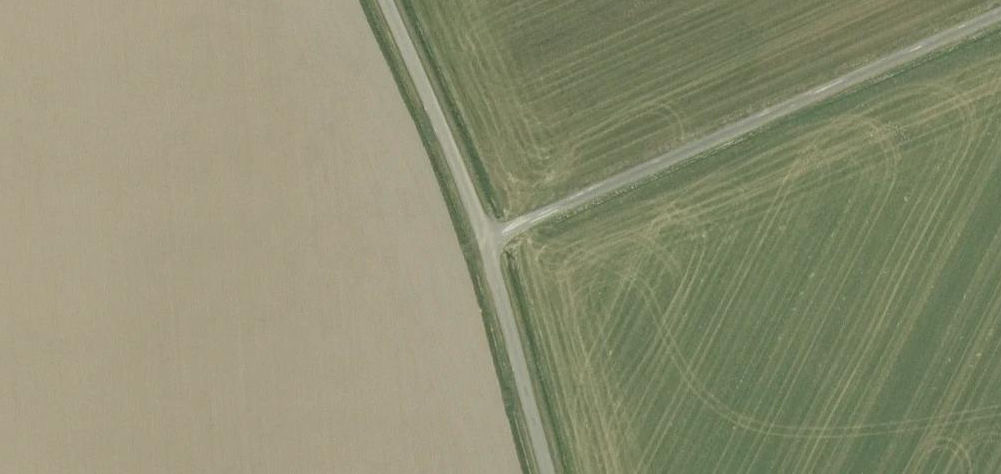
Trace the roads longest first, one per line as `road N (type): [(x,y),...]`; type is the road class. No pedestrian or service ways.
road 1 (unclassified): [(549,473),(491,232),(388,0)]

